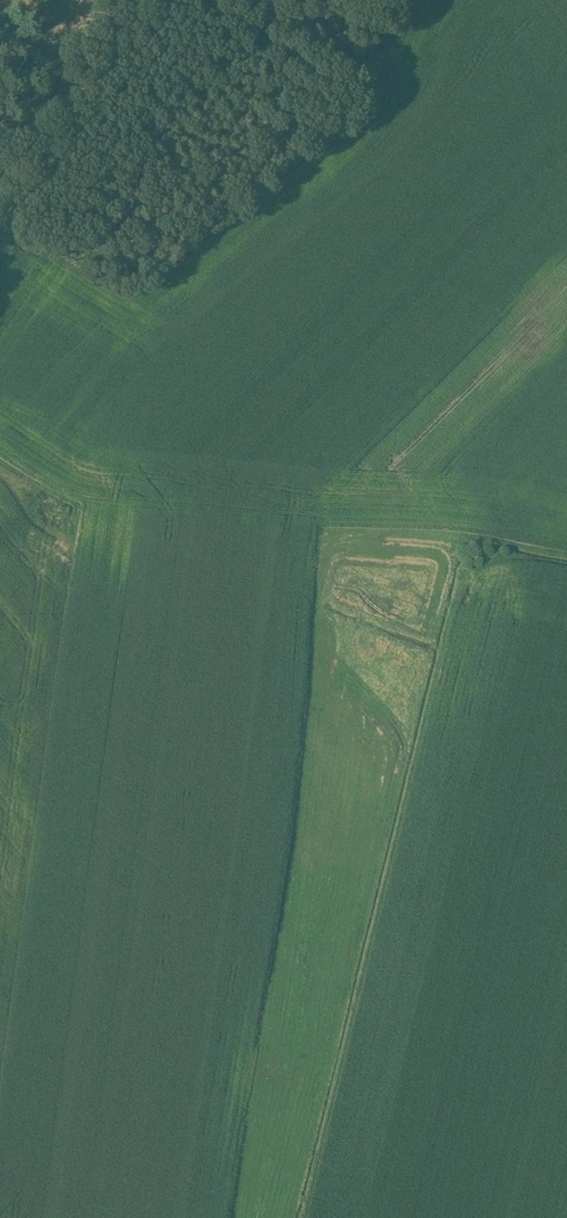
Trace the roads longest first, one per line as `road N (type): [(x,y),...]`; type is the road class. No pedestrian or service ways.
road 1 (unclassified): [(150,0),(0,236)]

